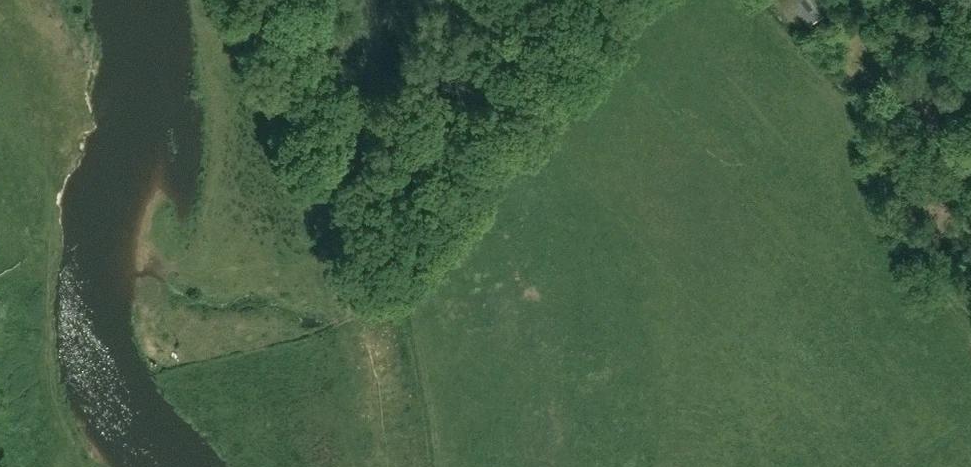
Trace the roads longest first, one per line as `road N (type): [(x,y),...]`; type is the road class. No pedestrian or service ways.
road 1 (track): [(863,0),(918,41),(970,48)]

